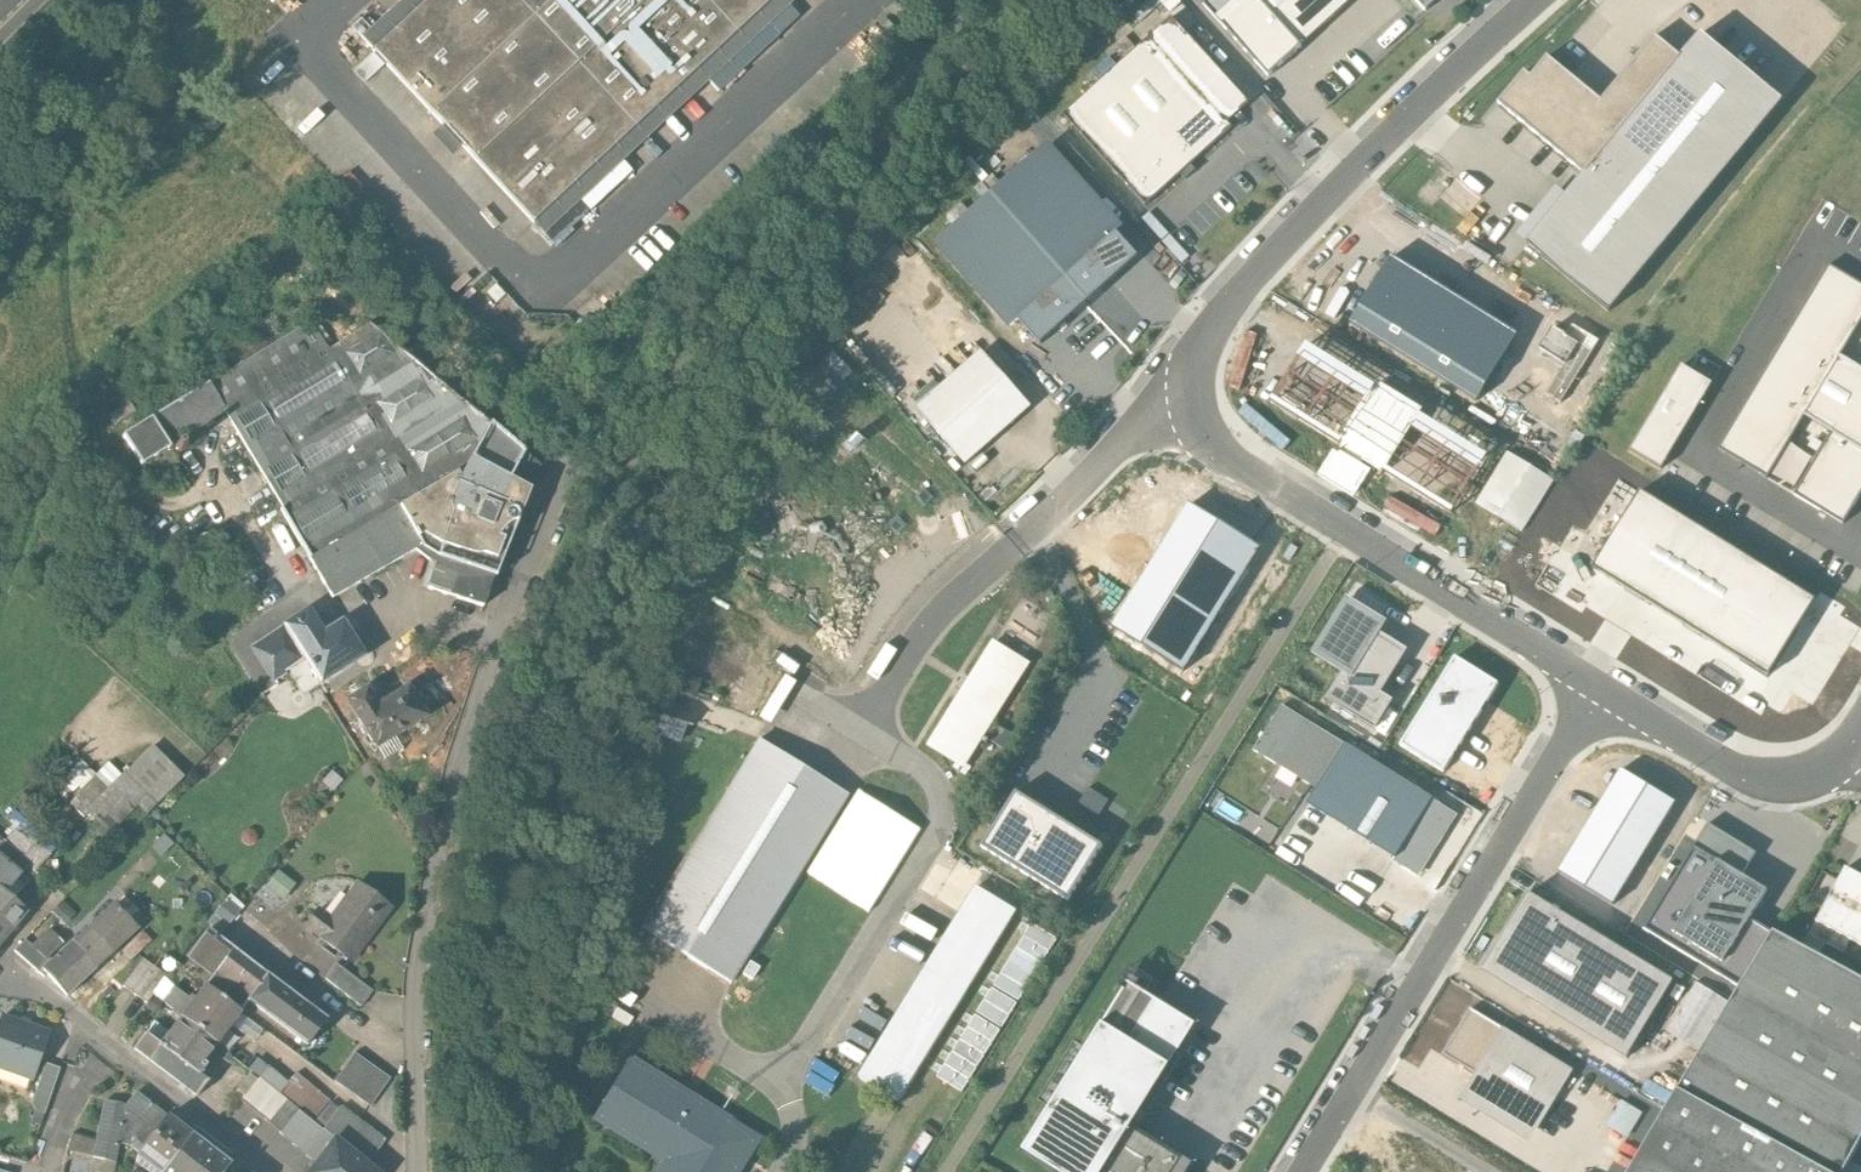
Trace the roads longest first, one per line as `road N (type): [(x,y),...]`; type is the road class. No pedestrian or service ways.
road 1 (unclassified): [(1534,0),(1234,297),(1201,349),(1194,400),(1222,450),(1598,688)]
road 2 (residential): [(417,1171),(415,1034),(438,870),(500,638),(580,449)]
road 3 (unclassified): [(1598,688),(1311,1171)]
road 4 (residential): [(279,1171),(14,971)]
road 5 (unclassified): [(1598,688),(1732,765),(1779,775),(1823,770),(1849,752)]

